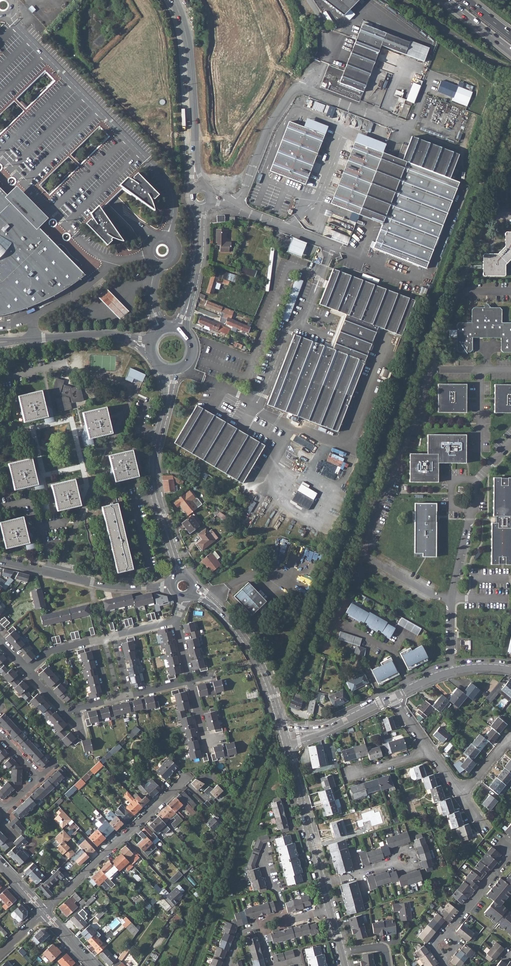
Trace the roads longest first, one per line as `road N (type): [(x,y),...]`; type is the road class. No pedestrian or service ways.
road 1 (residential): [(452,671),(454,583),(475,484),(510,441)]
road 2 (residential): [(179,575),(153,475),(169,369)]
road 3 (residential): [(44,910),(185,776)]
road 4 (unclassified): [(174,0),(191,60),(198,187)]
road 5 (track): [(432,370),(488,218),(496,215)]
road 6 (residential): [(282,729),(252,647),(193,589)]
road 7 (residential): [(150,346),(97,334),(0,341)]
road 8 (residential): [(322,883),(287,746)]
road 9 (residential): [(47,573),(171,588)]
road 10 (unclassified): [(201,208),(199,253),(180,330)]

